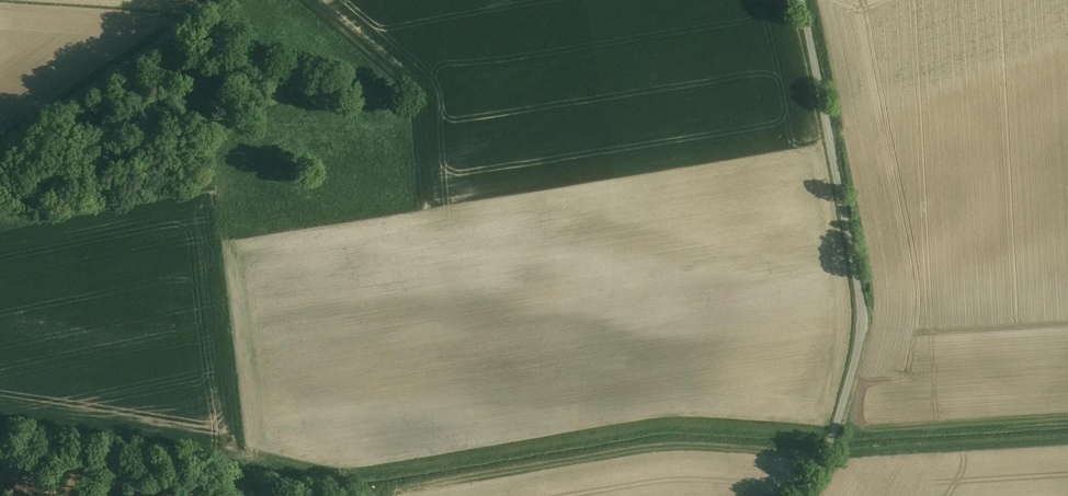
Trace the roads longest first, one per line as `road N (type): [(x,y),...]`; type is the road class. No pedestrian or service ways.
road 1 (unclassified): [(805,0),(863,322),(833,435),(800,495)]
road 2 (unclassified): [(0,145),(207,0)]

